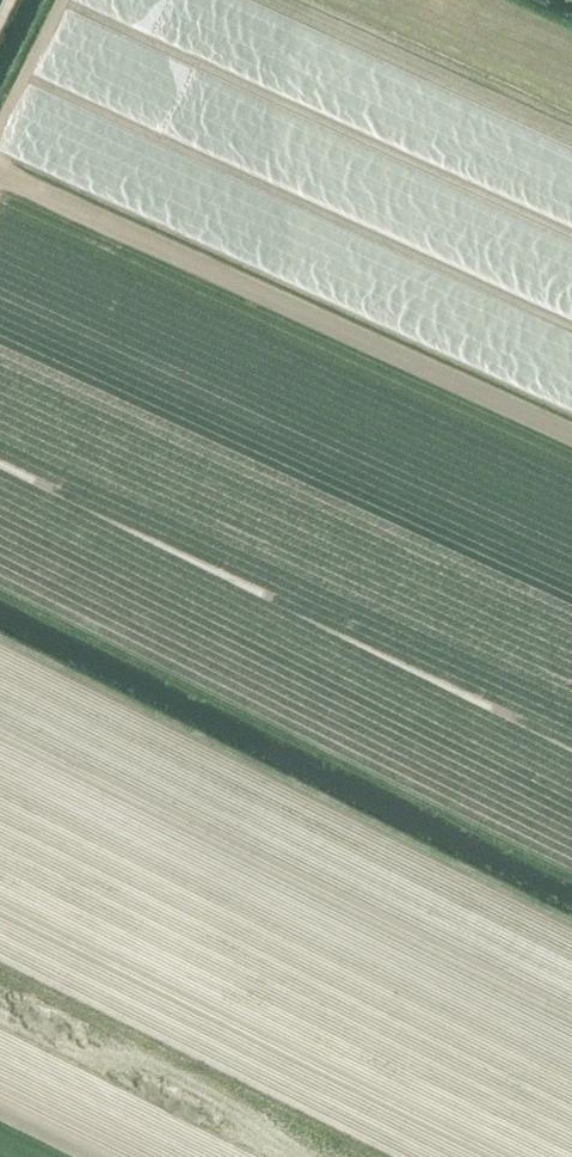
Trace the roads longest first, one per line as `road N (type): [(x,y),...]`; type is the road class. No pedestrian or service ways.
road 1 (track): [(0,177),(571,438)]

